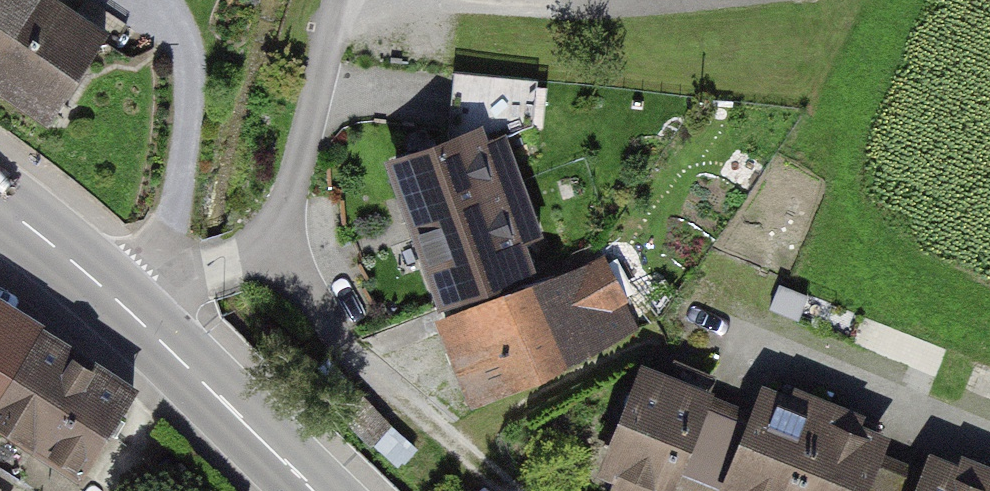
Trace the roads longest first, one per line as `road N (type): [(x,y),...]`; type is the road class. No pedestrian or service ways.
road 1 (residential): [(126,310),(170,280),(269,250),(290,218),(345,0)]
road 2 (primary): [(126,310),(314,490)]
road 3 (primary): [(0,205),(126,310)]

